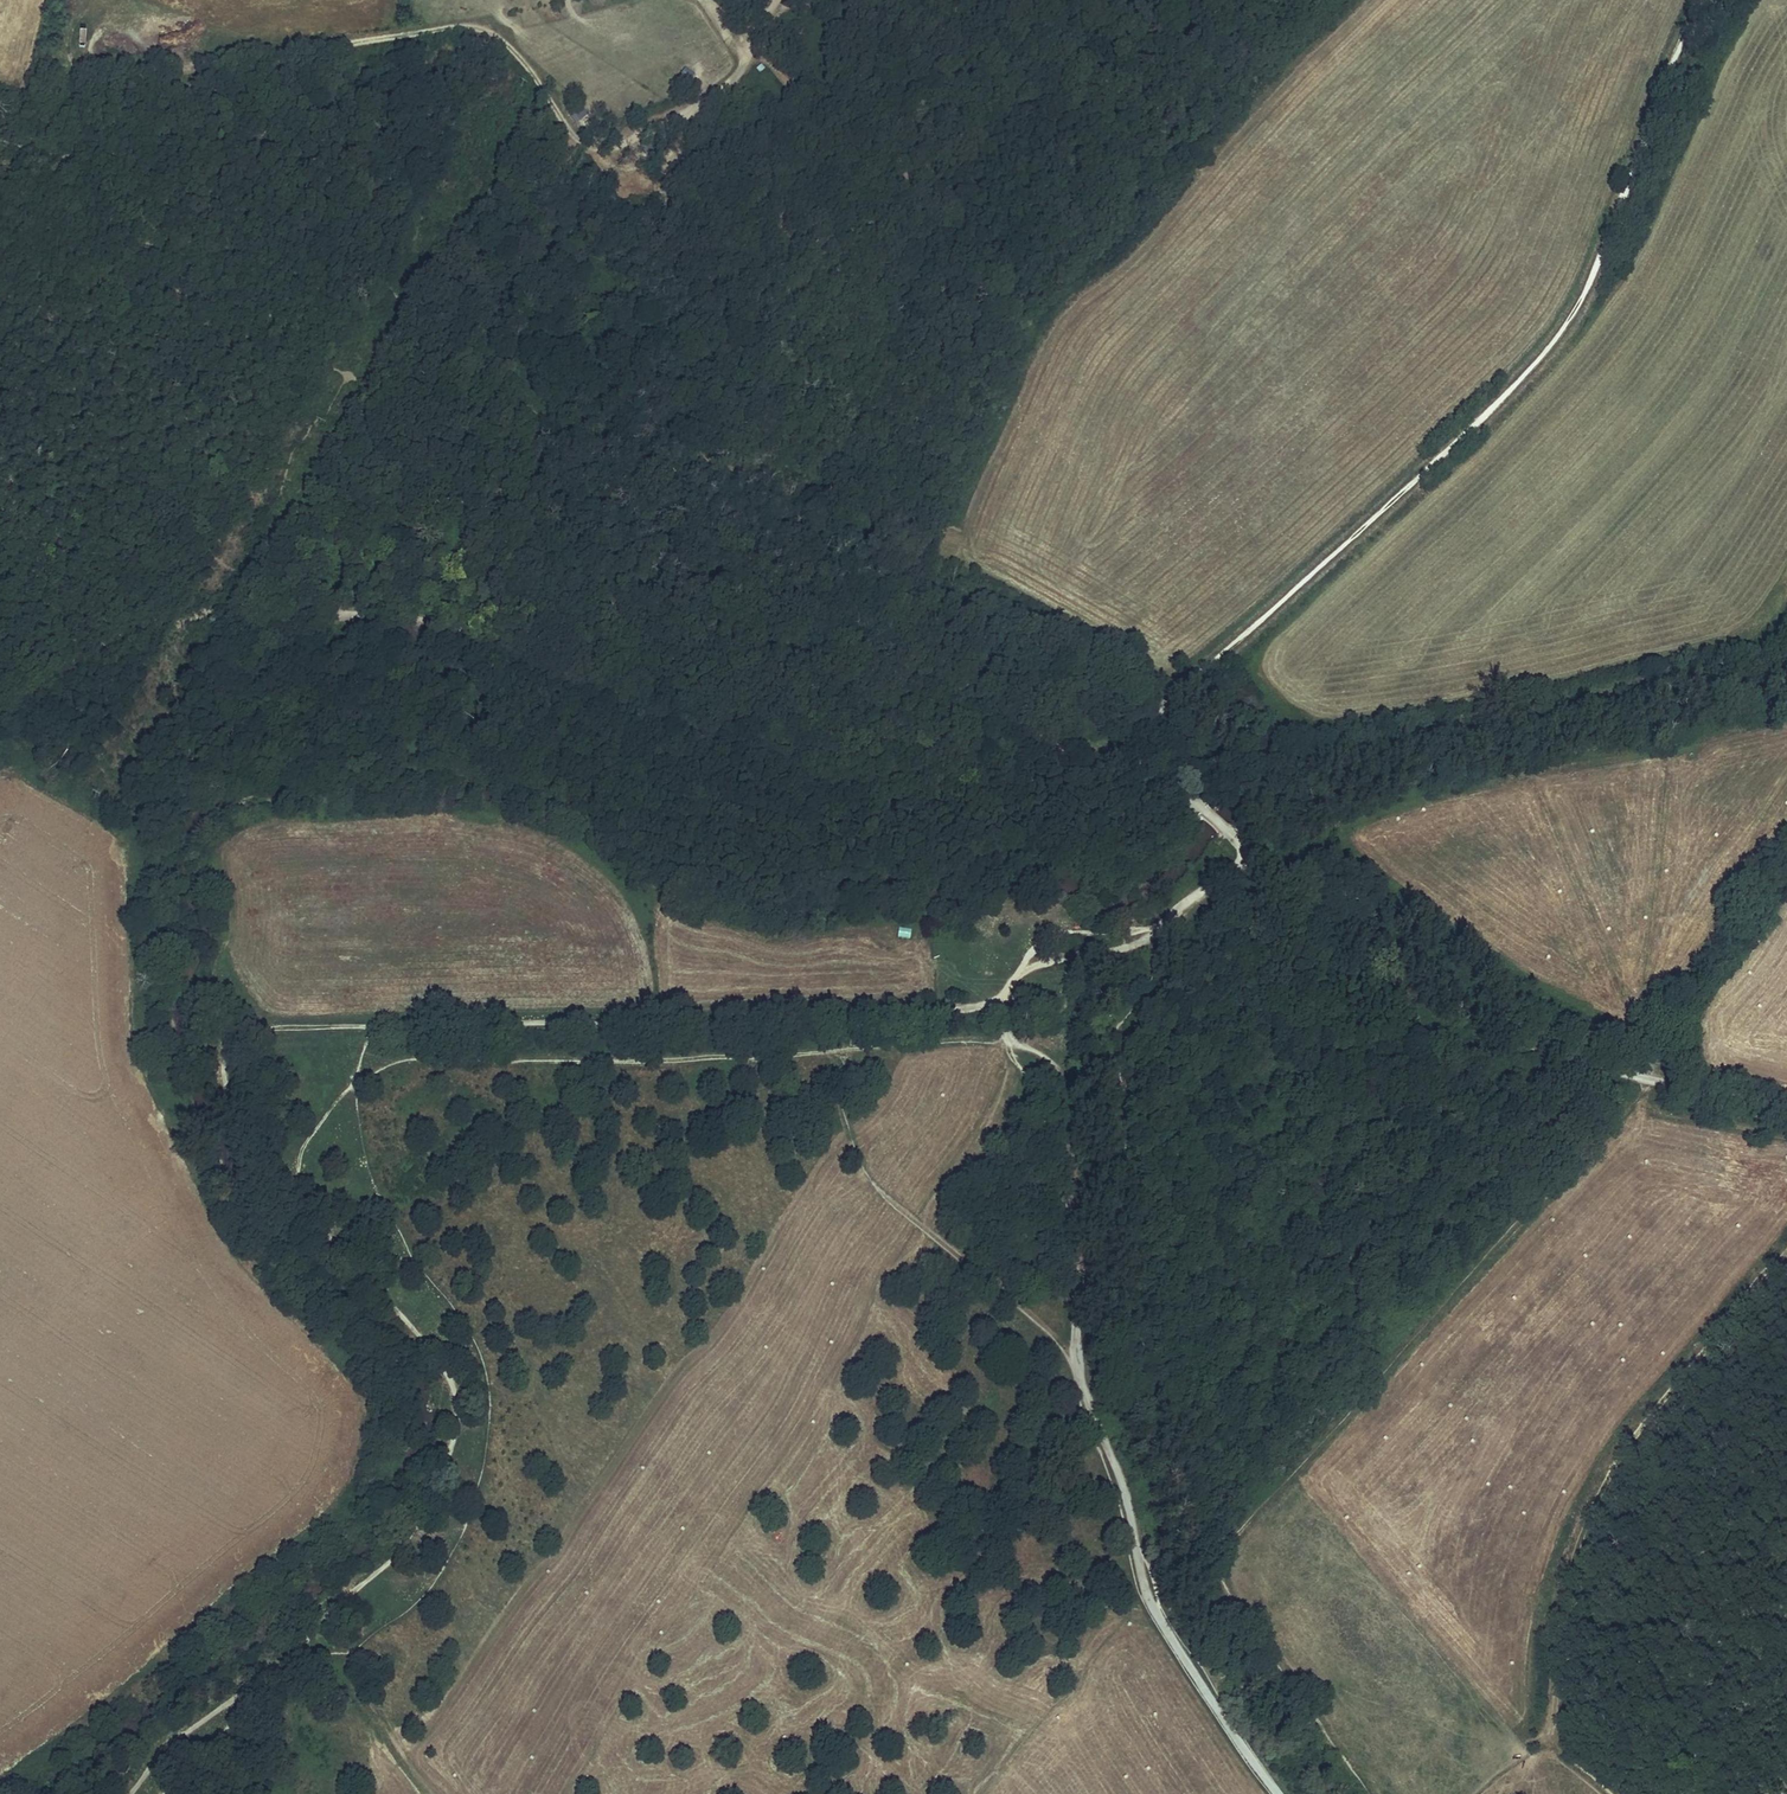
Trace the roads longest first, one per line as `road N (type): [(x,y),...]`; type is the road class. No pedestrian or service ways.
road 1 (track): [(1060,748),(946,778),(821,774),(751,752),(491,636),(390,621),(217,612),(155,625),(0,712)]
road 2 (track): [(1242,843),(1536,1046),(1598,1070),(1786,1108)]
road 3 (track): [(1560,1584),(1627,1454),(1786,1259)]
road 4 (track): [(849,1165),(1075,1356)]

